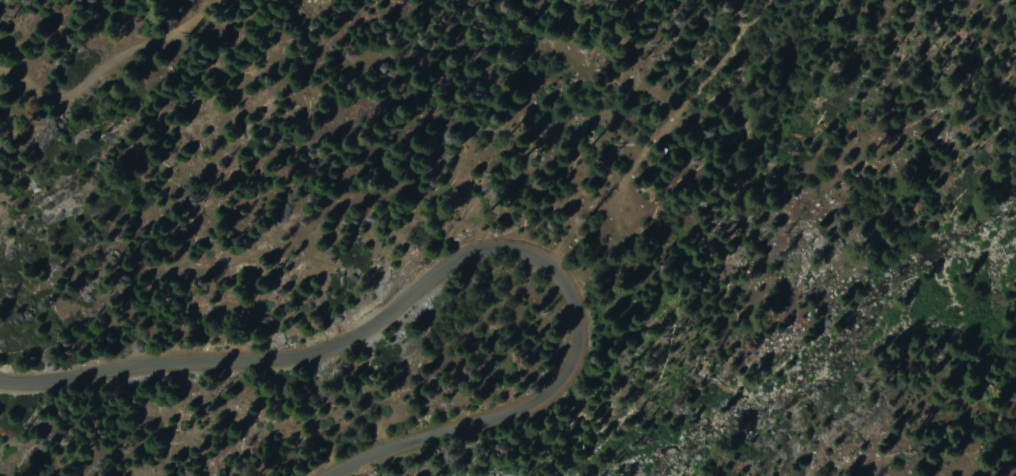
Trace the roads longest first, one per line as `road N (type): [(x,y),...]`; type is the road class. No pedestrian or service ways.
road 1 (residential): [(571,305),(549,268),(489,243),(452,250),(341,342),(276,357),(0,380)]
road 2 (track): [(571,305),(657,264),(690,220),(711,128),(793,0)]
road 3 (residential): [(325,475),(552,391),(576,367),(582,342),(571,305)]
road 4 (track): [(209,0),(61,97),(0,70)]

